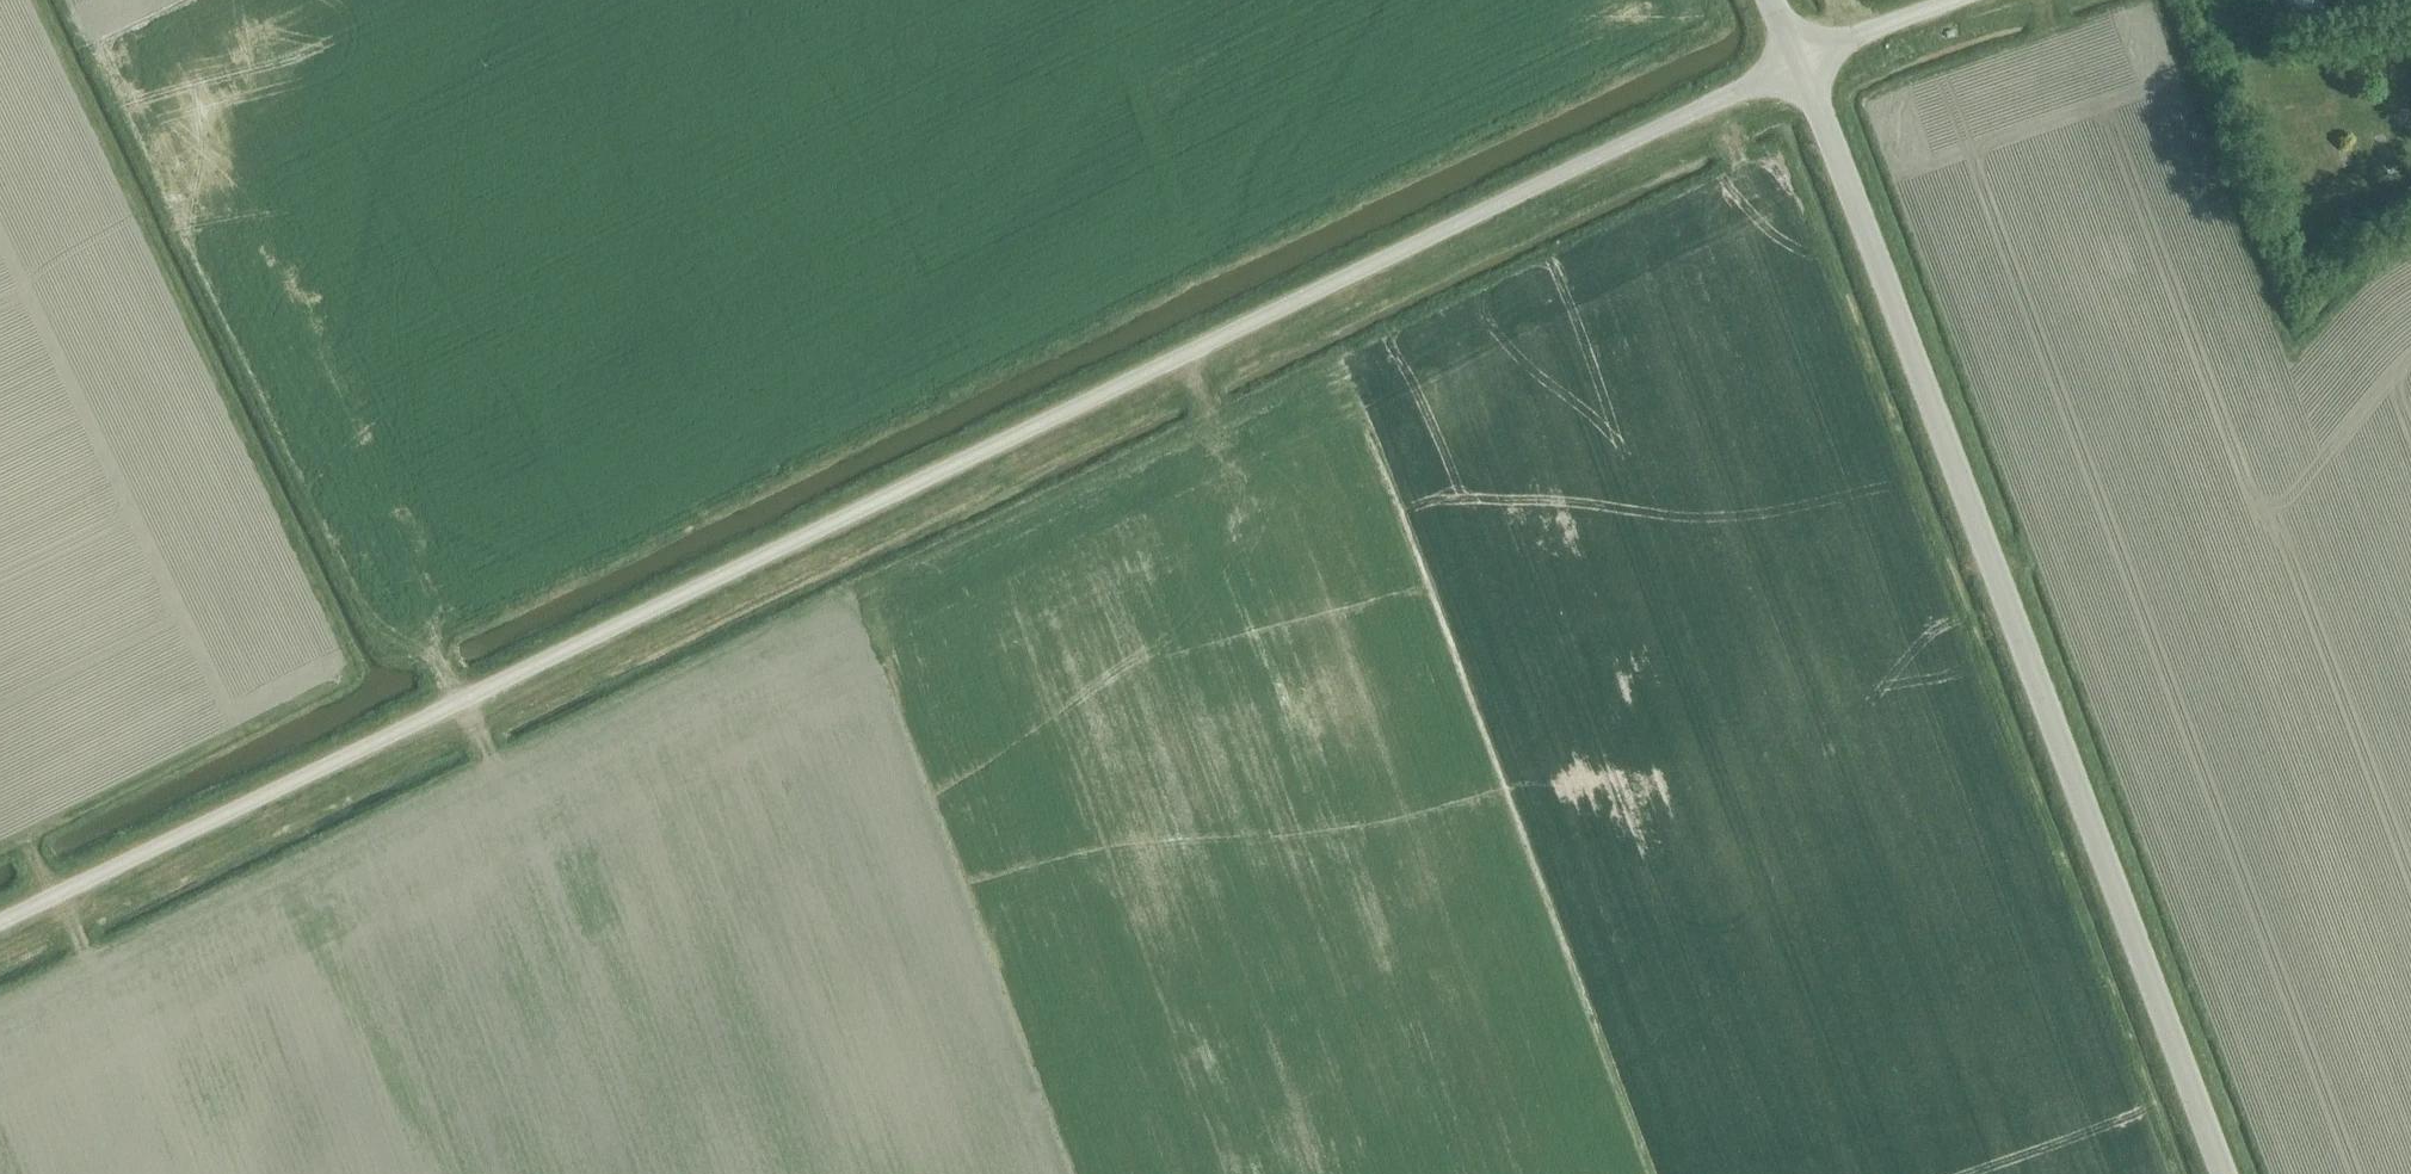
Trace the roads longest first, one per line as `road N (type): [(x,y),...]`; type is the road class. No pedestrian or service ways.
road 1 (unclassified): [(0,923),(1805,56)]
road 2 (unclassified): [(2225,1173),(1805,56)]
road 3 (unclassified): [(1805,56),(1958,0)]

